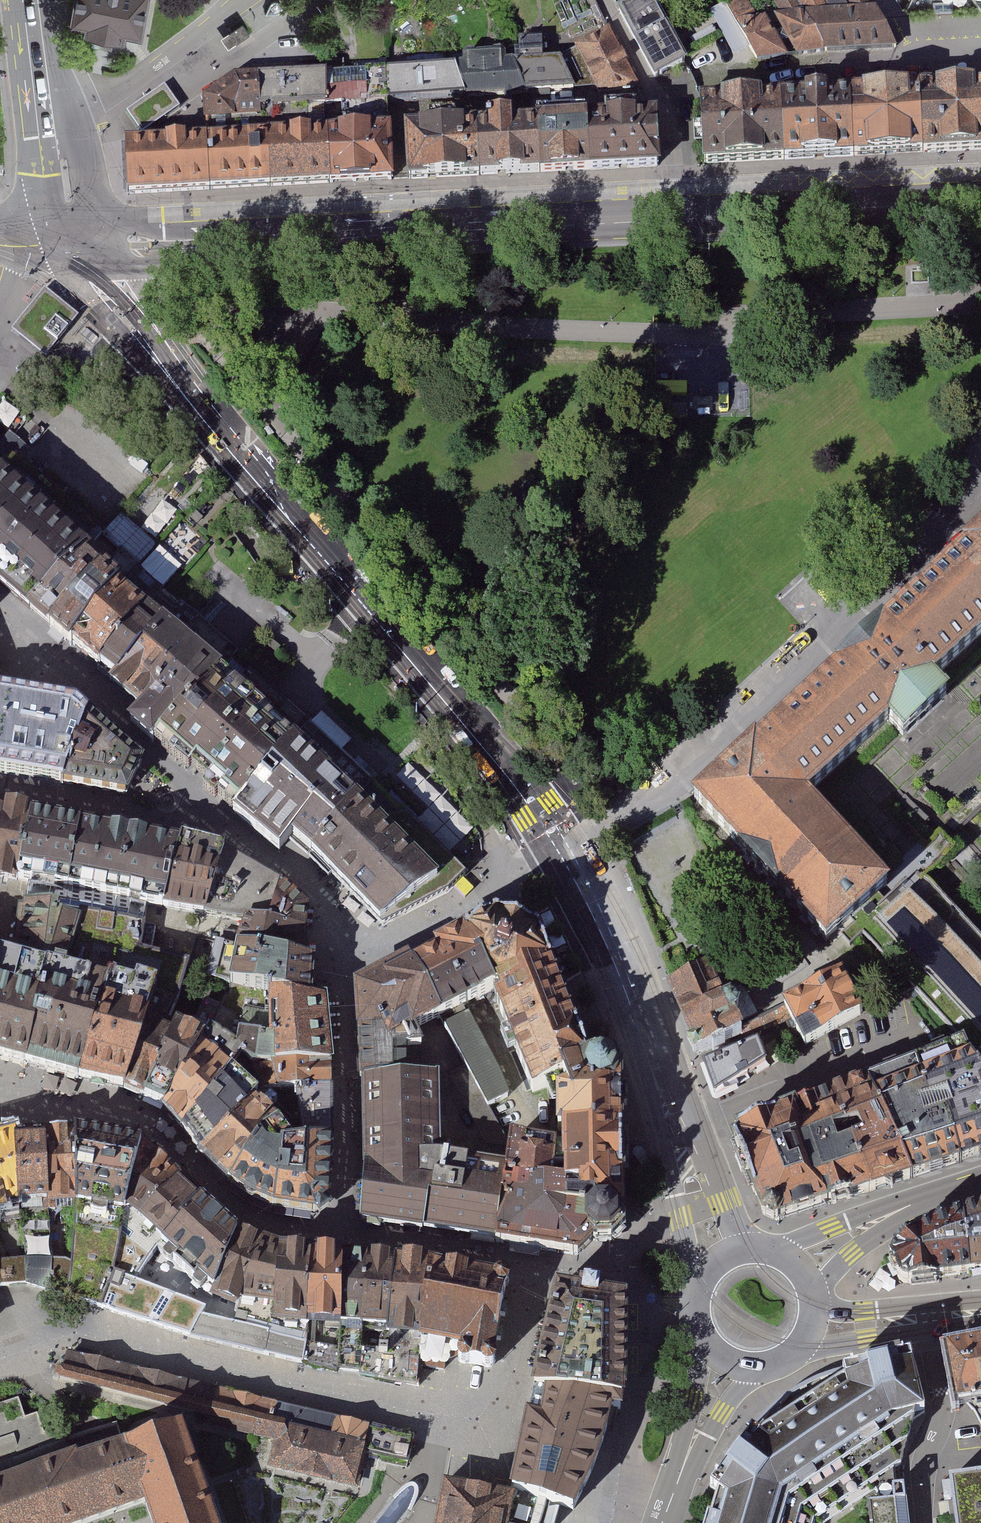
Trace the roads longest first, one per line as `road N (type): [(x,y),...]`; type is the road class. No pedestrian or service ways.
road 1 (secondary): [(55,247),(534,806),(628,993),(675,1132)]
road 2 (primary): [(55,247),(980,200)]
road 3 (residential): [(0,1351),(87,1338),(443,1424)]
road 4 (residential): [(443,1424),(500,1438),(535,1273),(697,1308)]
road 5 (residential): [(914,1046),(675,1132)]
road 6 (residential): [(49,139),(241,0)]
road 7 (residential): [(928,1319),(943,1406),(922,1483),(925,1522)]
road 8 (secondary): [(679,1143),(677,1219),(702,1284)]
road 9 (tertiary): [(912,1210),(776,1249)]
road 10 (primary): [(49,139),(32,0)]
road 11 (secondary): [(802,1347),(887,1337),(928,1319)]
road 12 (residential): [(704,1335),(685,1463)]
road 13 (secondary): [(752,1247),(711,1172),(679,1143)]
road 14 (tertiary): [(815,1288),(912,1210)]
road 15 (residential): [(685,1463),(757,1367)]

